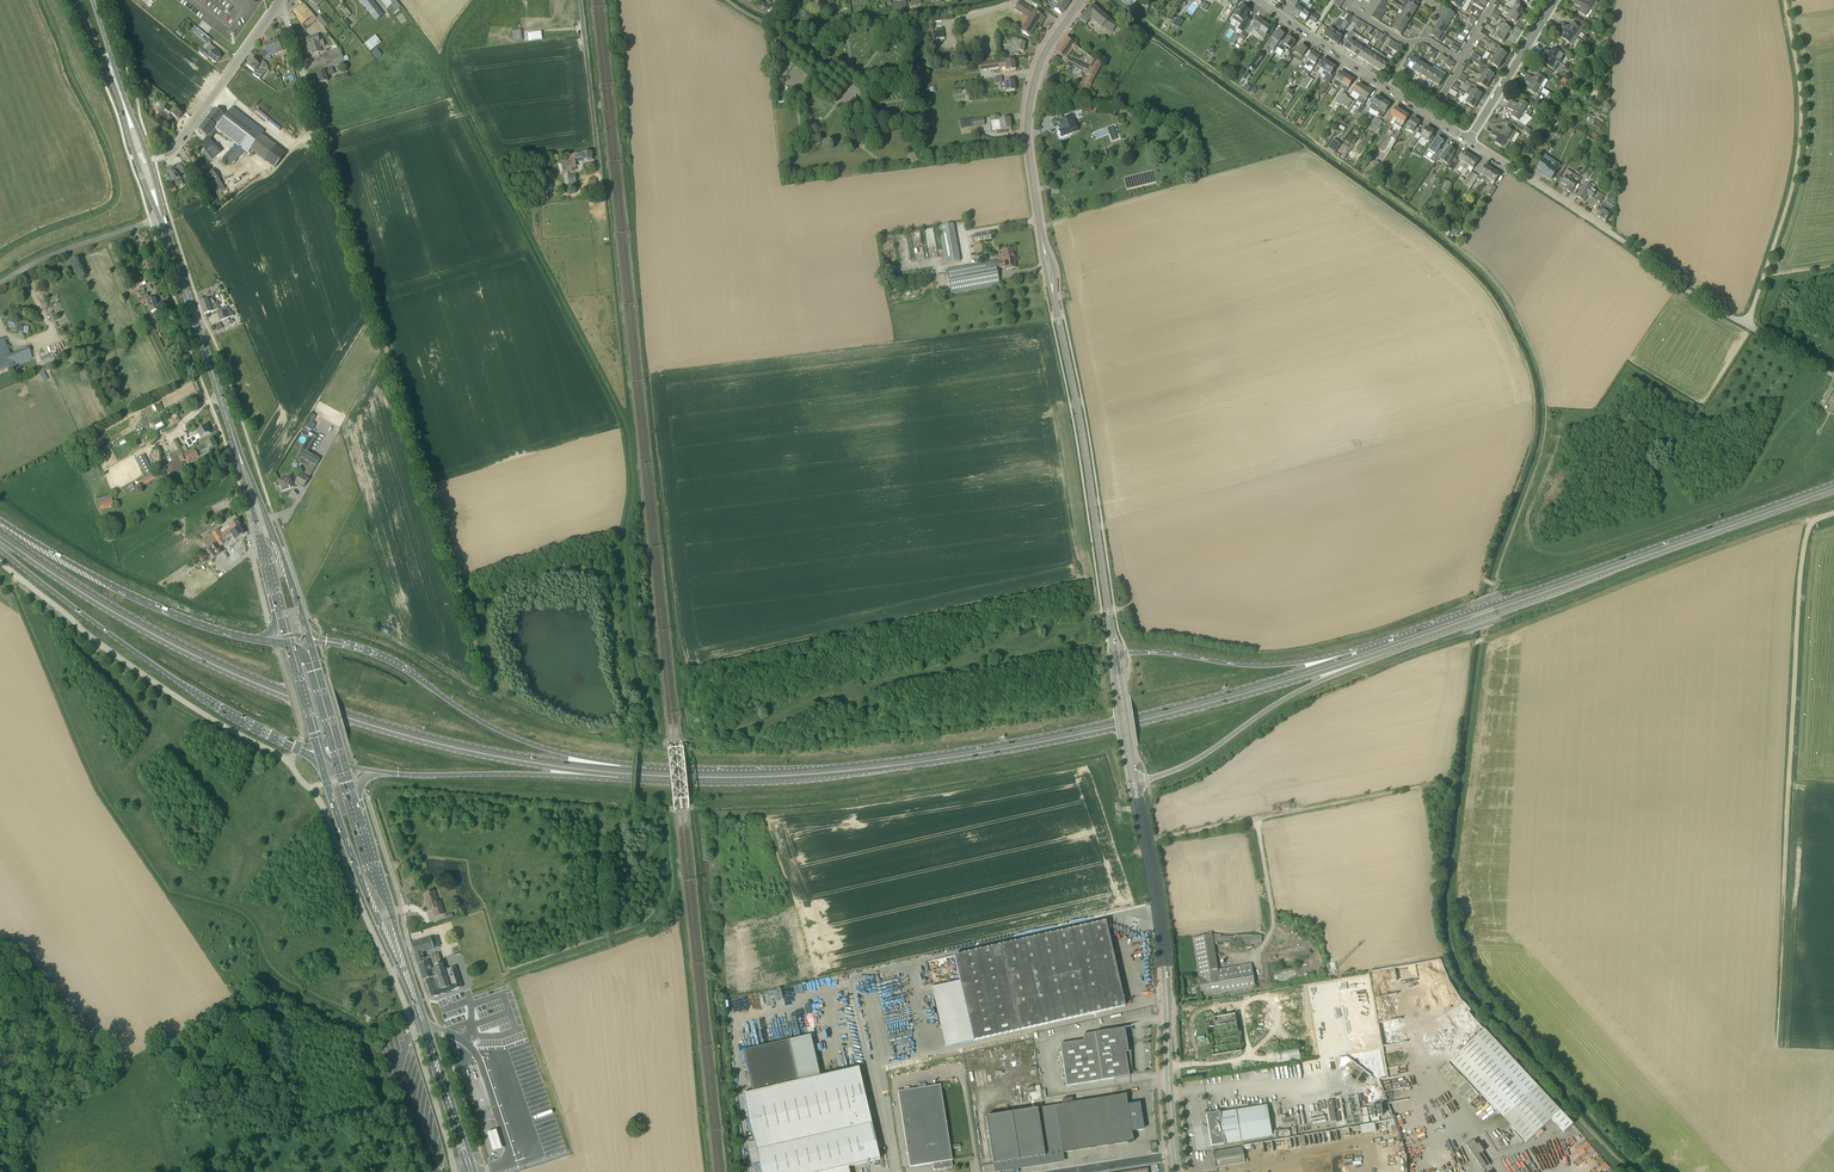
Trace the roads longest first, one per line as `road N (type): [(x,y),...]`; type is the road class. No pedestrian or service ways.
road 1 (primary): [(621,776),(771,779),(997,752),(1193,709),(1393,648)]
road 2 (primary): [(1360,652),(1158,711),(941,754),(806,770),(646,770)]
road 3 (primary): [(646,770),(458,743),(277,687),(164,635),(0,529)]
road 4 (primary): [(0,539),(122,620),(277,695),(443,747),(621,776)]
road 5 (track): [(1102,611),(1043,642),(835,696),(687,749),(615,742),(488,685)]
road 6 (track): [(488,685),(307,96)]
road 7 (track): [(1775,1054),(1803,558),(1818,520)]
road 8 (primary): [(1833,483),(1360,652)]
road 9 (primary): [(1393,648),(1833,491)]
road 10 (unclassified): [(289,762),(323,808),(408,1013),(455,1171)]
road 11 (tertiary): [(1177,1157),(1161,913),(1136,783)]
road 12 (tertiary): [(1115,654),(1053,293)]
road 13 (primary): [(646,770),(525,742),(384,658),(310,644)]
road 14 (primary): [(0,550),(151,665),(297,748)]
road 15 (track): [(1485,638),(1818,520)]
road 16 (unclassified): [(0,564),(182,702),(289,762)]
road 17 (unclassified): [(1747,323),(1469,143)]
road 18 (unclassified): [(1747,323),(1798,146),(1783,0)]
road 19 (primary): [(273,641),(154,606),(0,520)]
road 20 (primary): [(1136,783),(1192,763),(1273,707),(1393,648)]
road 21 (primary): [(253,495),(162,218)]
road 22 (residential): [(1469,143),(1256,0)]
road 23 (tertiary): [(1042,241),(1029,113),(1043,56),(1081,0)]
road 24 (primary): [(1360,652),(1269,665),(1115,654)]
road 25 (primary): [(378,771),(621,776)]
road 26 (primary): [(320,759),(372,910),(407,977)]
road 27 (track): [(1258,820),(1460,781)]
road 28 (primary): [(472,1171),(407,977)]
road 29 (residential): [(165,155),(280,0)]
road 30 (unclassified): [(0,284),(52,253),(162,218)]
road 31 (residential): [(1469,143),(1554,0)]
road 32 (primary): [(407,977),(361,818)]
road 33 (primary): [(310,644),(284,559),(253,495)]
road 34 (unclassified): [(592,141),(579,0)]
road 35 (tertiary): [(1136,783),(1115,654)]
road 36 (residential): [(845,96),(777,41),(773,0)]
road 37 (primary): [(345,766),(310,644)]

